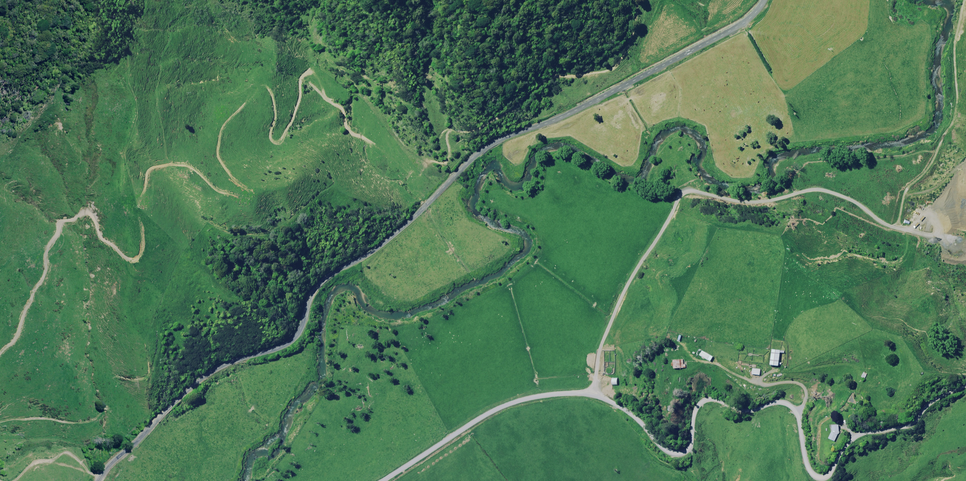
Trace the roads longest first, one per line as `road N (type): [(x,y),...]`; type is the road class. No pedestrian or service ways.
road 1 (unclassified): [(99,480),(215,372),(293,340),(315,287),(371,253),(477,156),(730,31),(765,0)]
road 2 (unclassified): [(383,480),(511,401),(577,391),(605,397),(662,447),(680,450),(691,440),(701,402),(783,401),(796,410),(810,464),(830,471),(851,440),(904,426),(965,381)]

